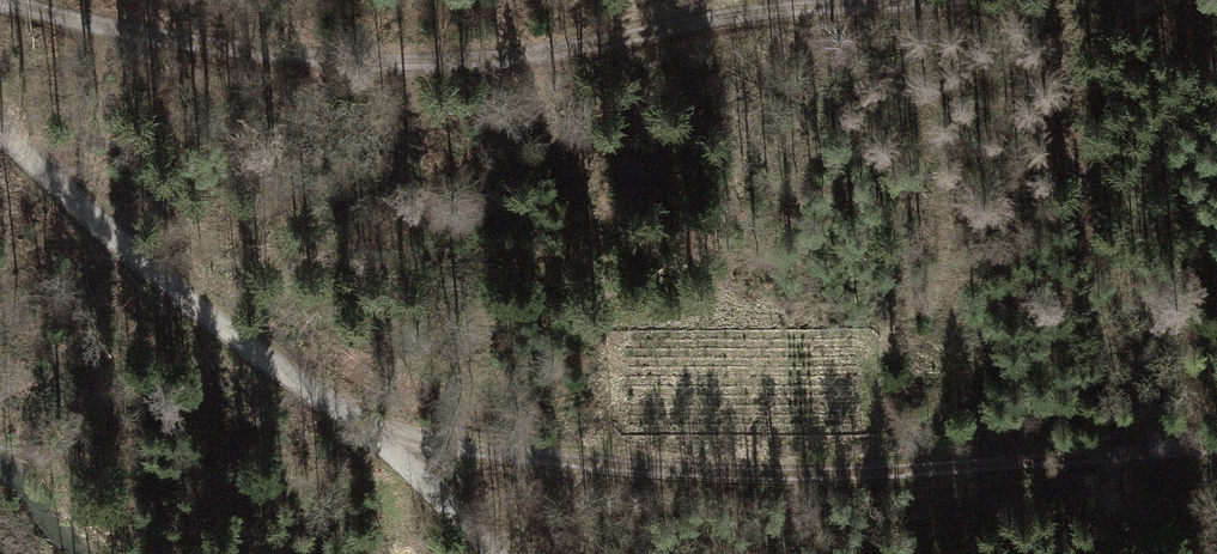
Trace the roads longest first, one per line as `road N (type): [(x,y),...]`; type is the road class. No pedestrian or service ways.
road 1 (track): [(1,0),(173,38),(396,62),(480,59),(776,11),(916,0)]
road 2 (track): [(352,430),(552,458),(801,473),(1216,447)]
road 3 (track): [(489,553),(0,129)]

